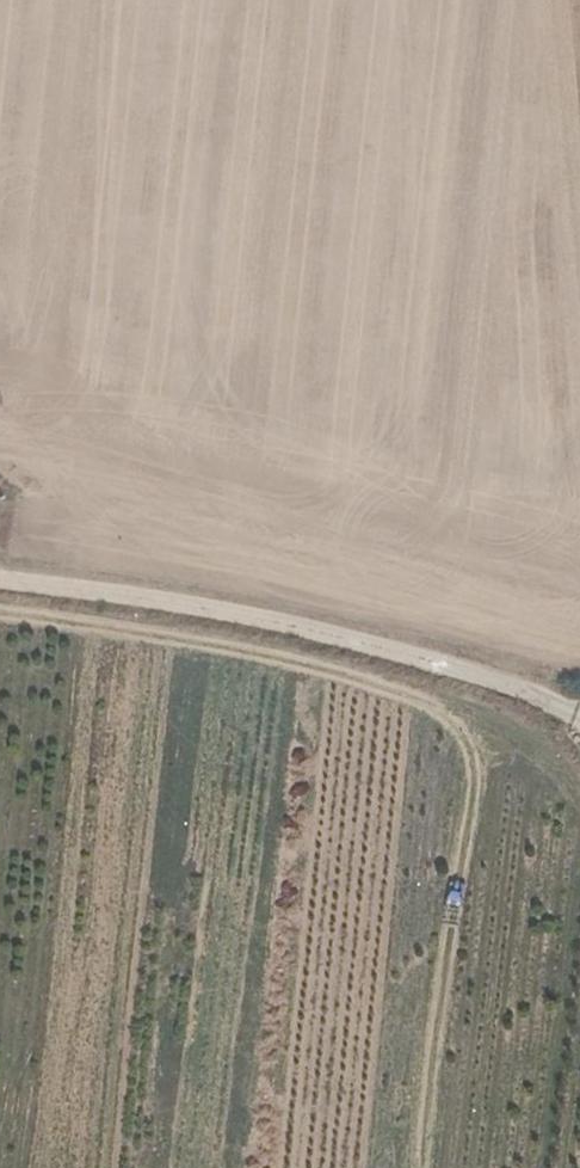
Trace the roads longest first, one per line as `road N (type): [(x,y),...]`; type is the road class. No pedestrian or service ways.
road 1 (track): [(0,582),(164,599),(358,641),(519,689),(579,717)]

